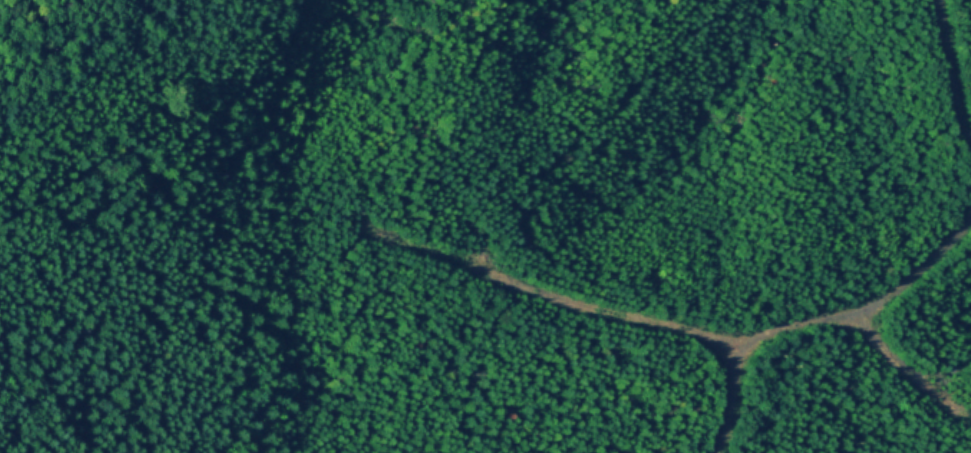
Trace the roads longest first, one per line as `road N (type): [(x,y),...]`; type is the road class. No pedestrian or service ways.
road 1 (track): [(737,360),(706,336),(547,297),(383,233)]
road 2 (track): [(717,452),(737,360),(753,344),(877,306),(970,218)]
road 3 (track): [(970,418),(885,355),(855,316)]
road 4 (track): [(970,148),(939,0)]

